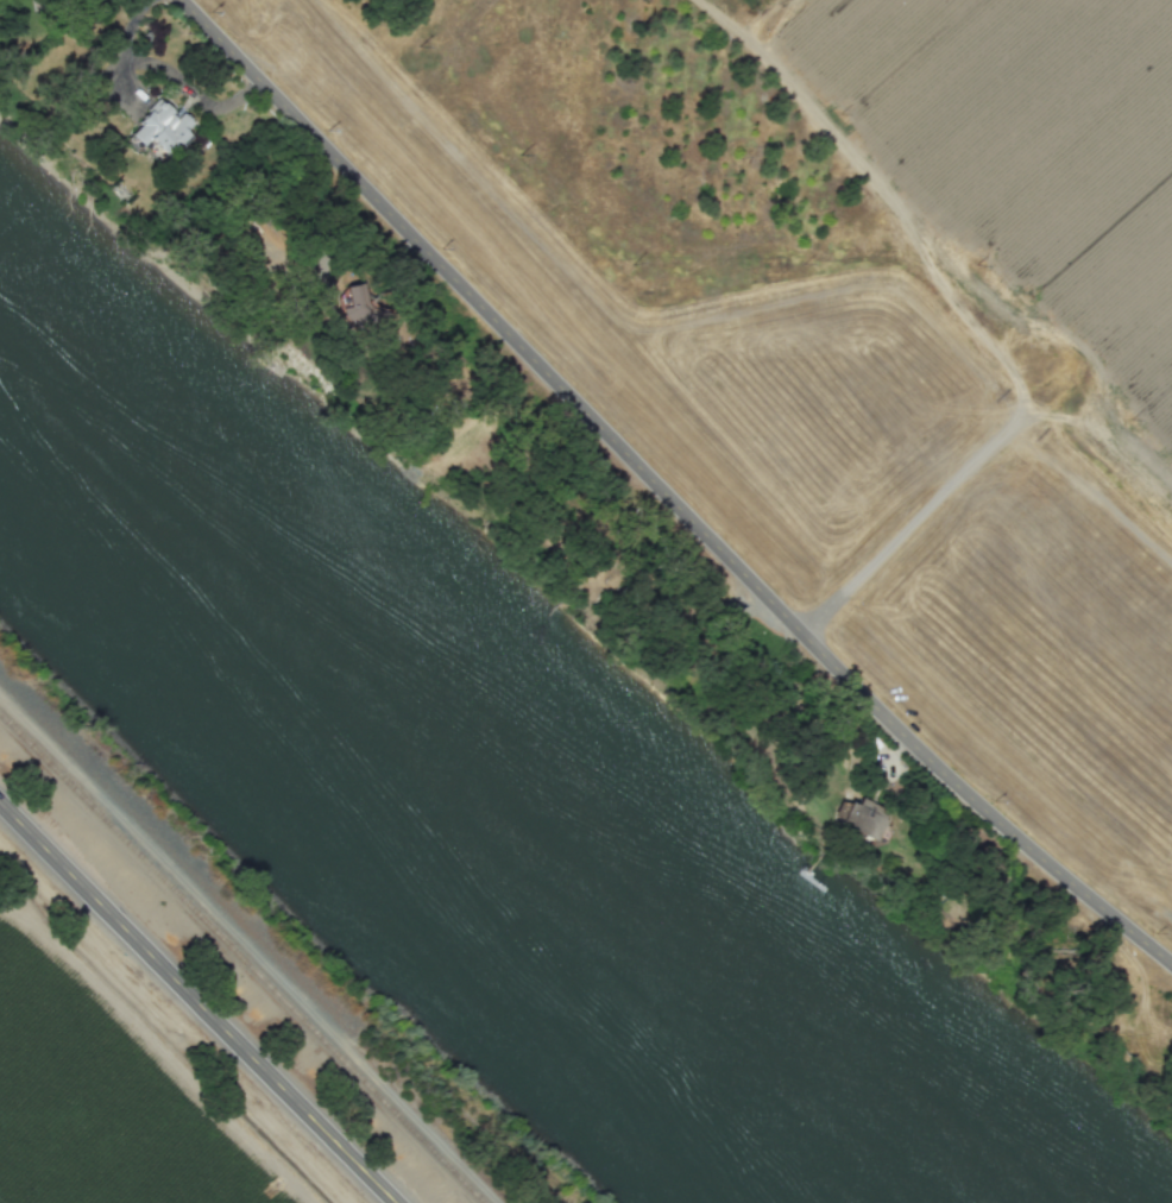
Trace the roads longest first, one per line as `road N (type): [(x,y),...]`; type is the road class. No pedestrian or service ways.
road 1 (secondary): [(1171,960),(889,717),(180,0)]
road 2 (secondary): [(389,1202),(0,807)]

